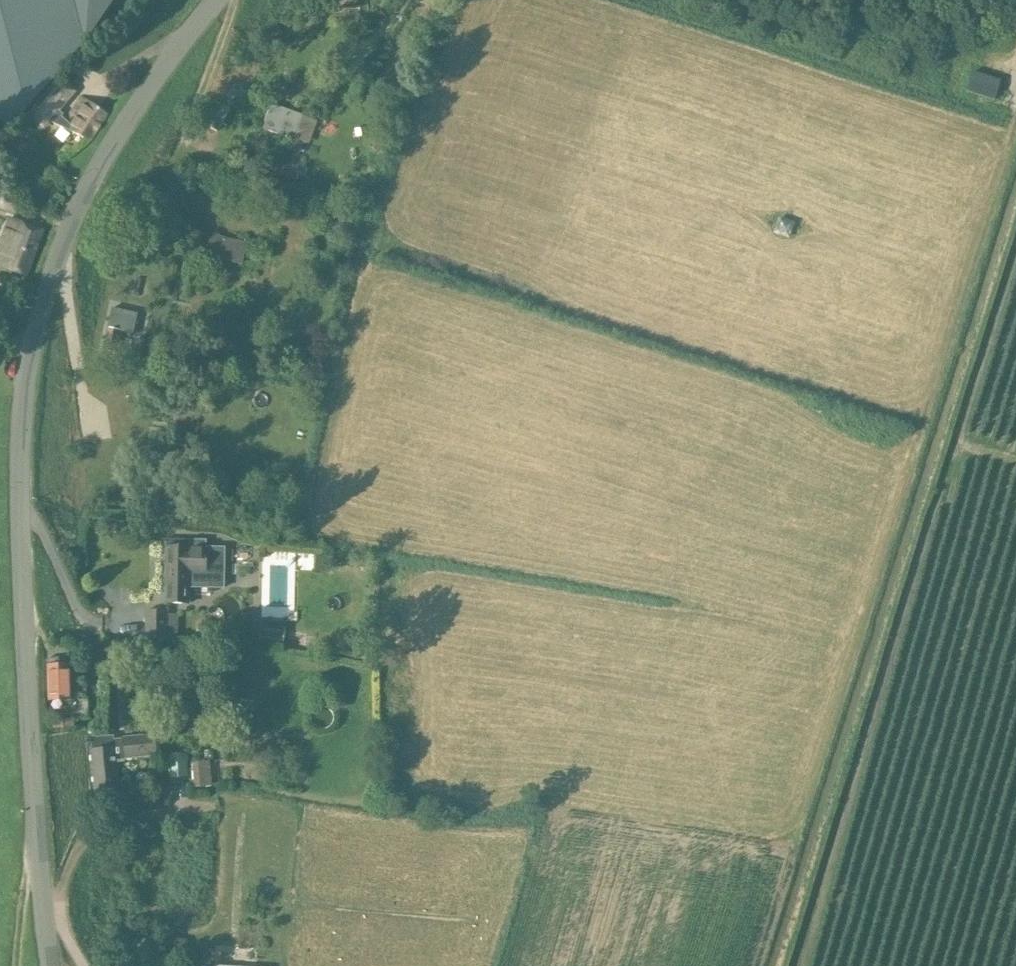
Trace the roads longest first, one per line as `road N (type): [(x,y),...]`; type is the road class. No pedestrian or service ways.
road 1 (unclassified): [(50,965),(27,665),(20,506),(26,376),(42,302),(94,171),(216,0)]

